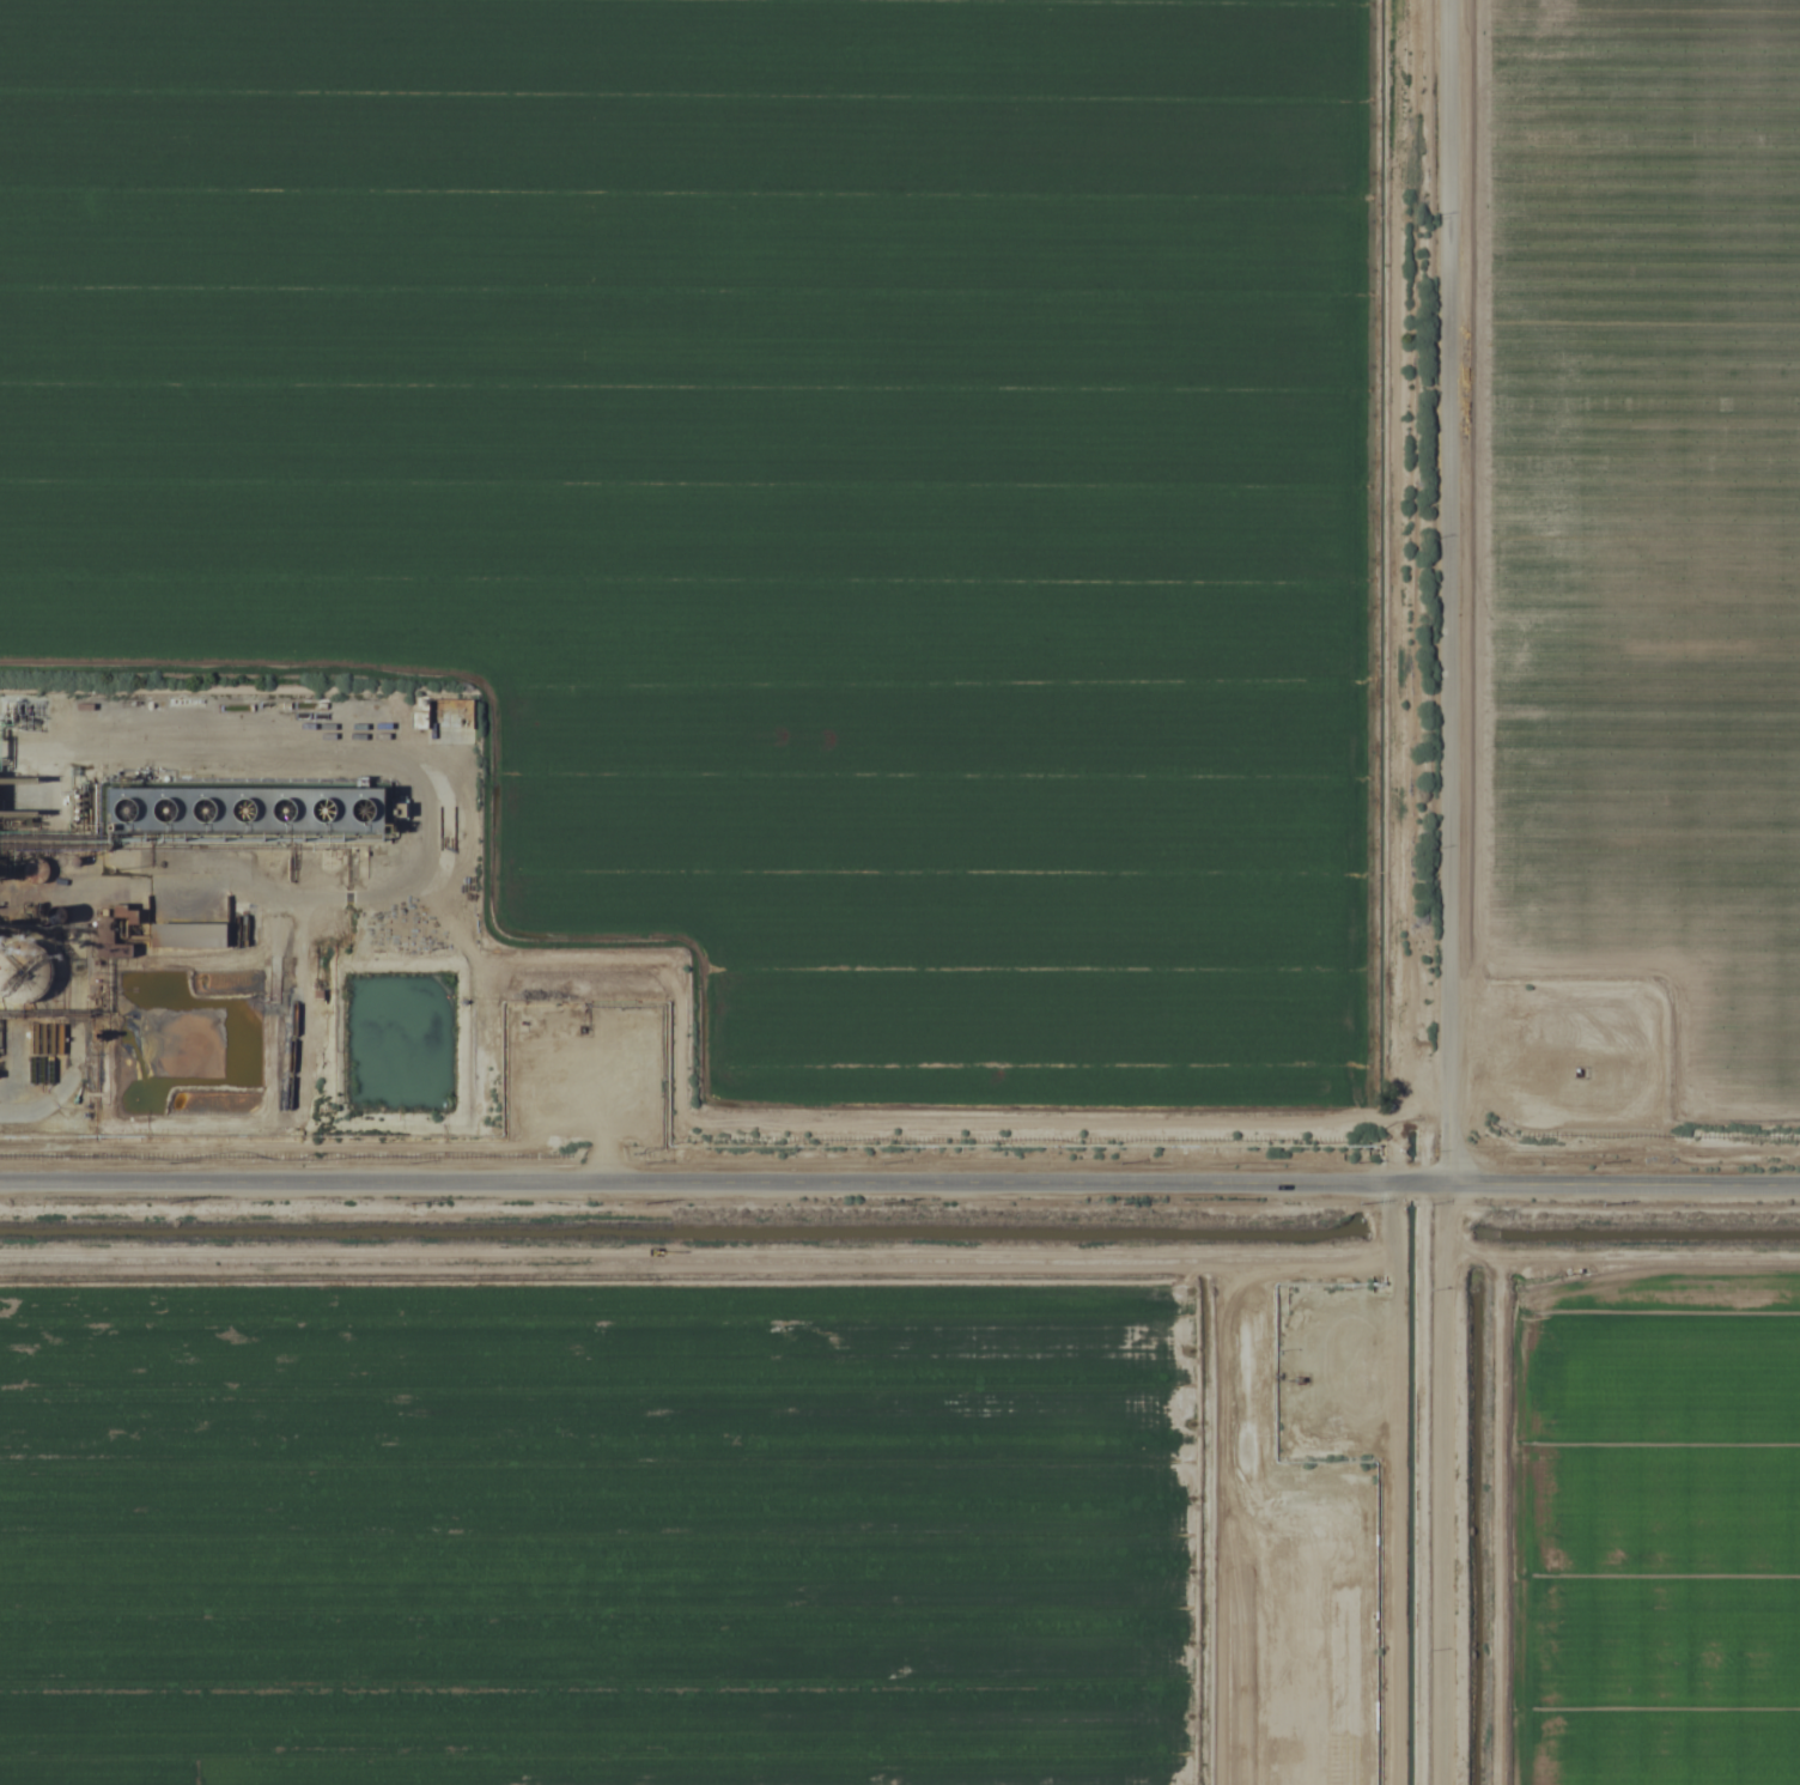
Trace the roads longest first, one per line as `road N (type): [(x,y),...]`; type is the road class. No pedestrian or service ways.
road 1 (tertiary): [(1799,1183),(0,1180)]
road 2 (residential): [(1393,1182),(1406,0)]
road 3 (residential): [(1392,1784),(1393,1182)]

